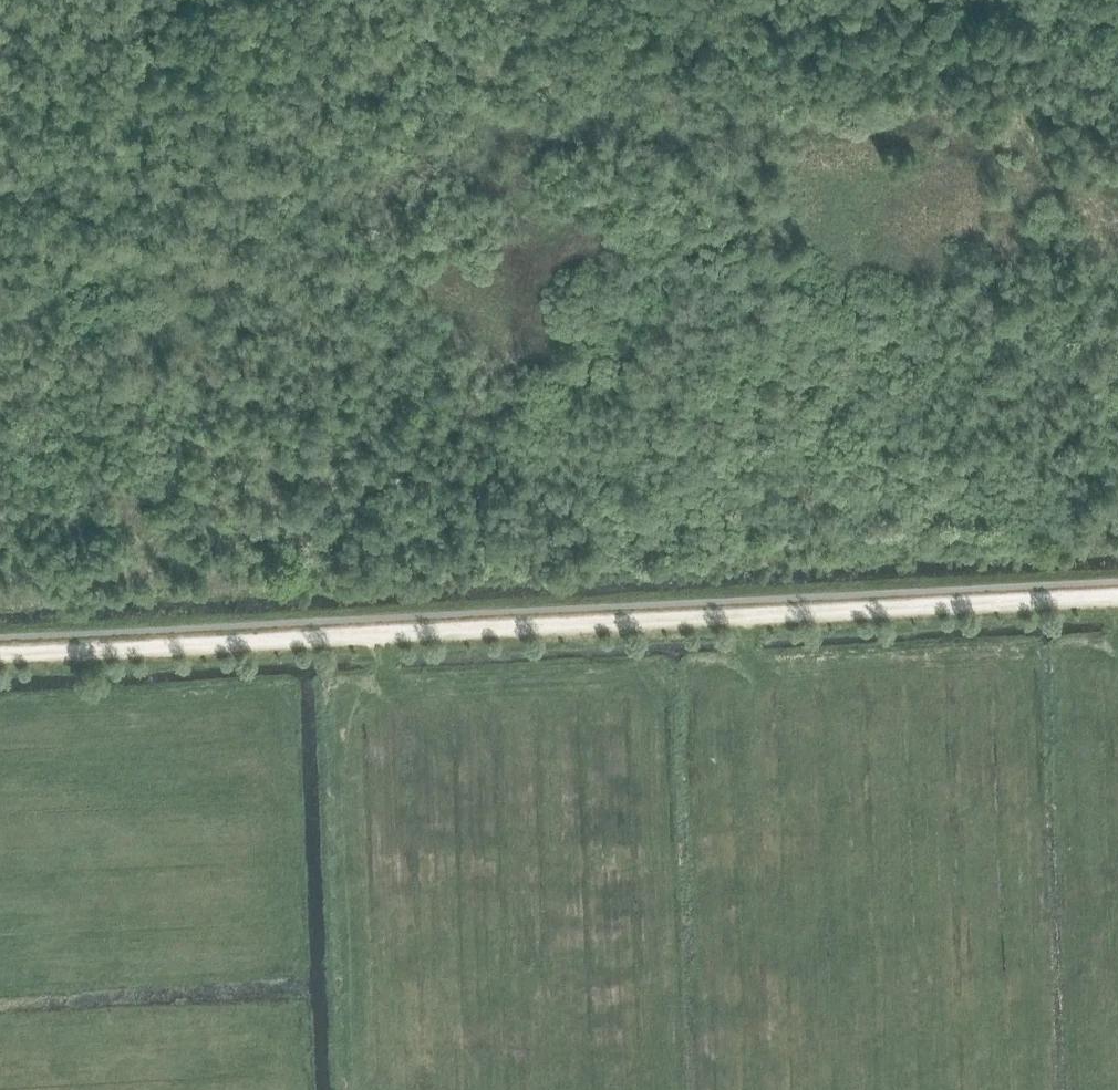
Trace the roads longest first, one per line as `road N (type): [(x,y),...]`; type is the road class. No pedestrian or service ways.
road 1 (track): [(0,655),(1117,599)]

